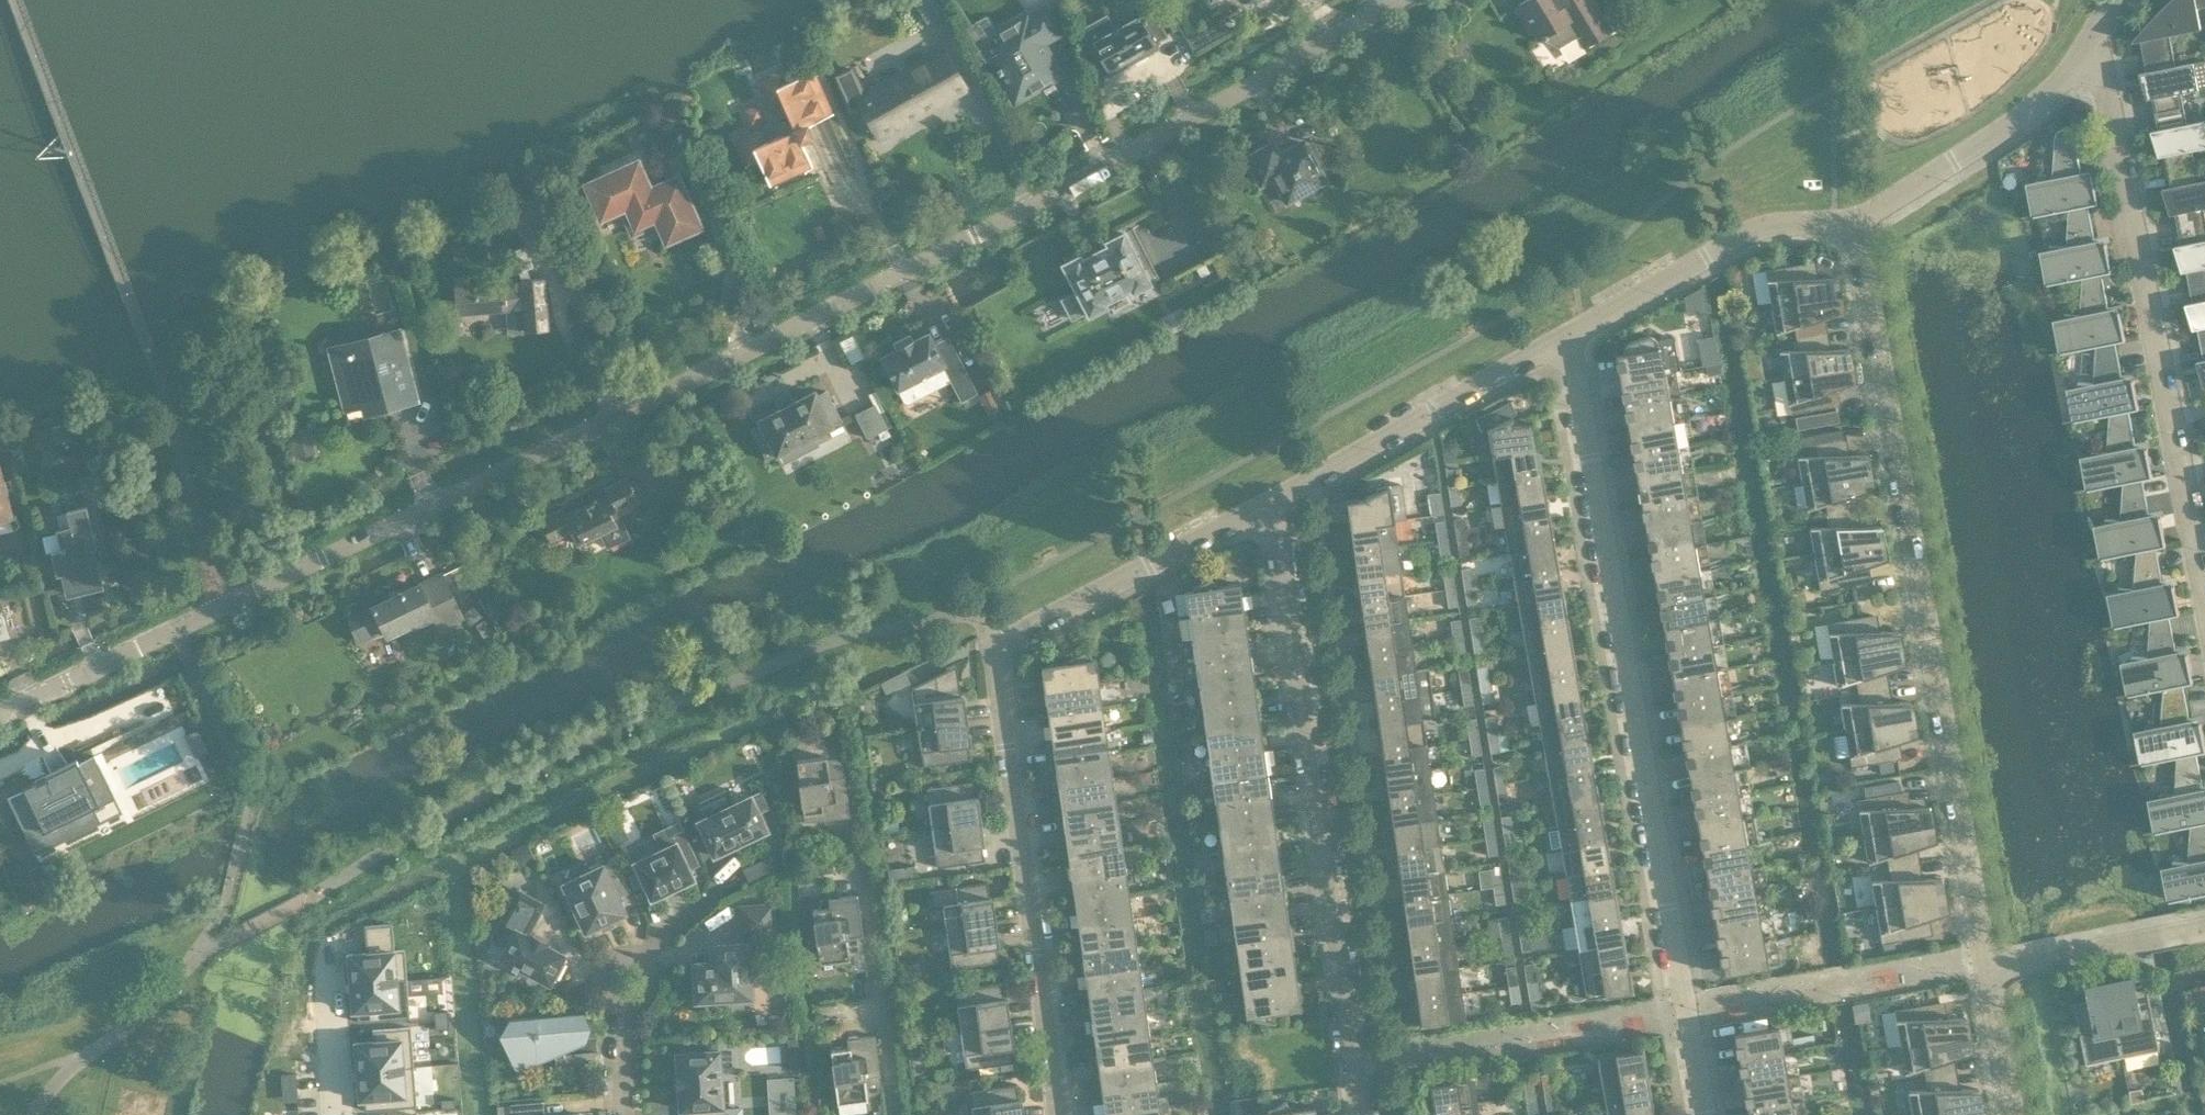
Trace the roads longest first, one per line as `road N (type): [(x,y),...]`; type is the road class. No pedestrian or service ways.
road 1 (residential): [(0,715),(932,261),(1210,113),(1397,0)]
road 2 (residential): [(1706,1114),(1565,341)]
road 3 (residential): [(1060,1114),(1000,646),(1275,497)]
road 4 (residential): [(1987,972),(1856,221)]
road 5 (residential): [(1362,1114),(1275,497)]
road 6 (residential): [(2204,598),(2093,39)]
road 7 (residential): [(1275,497),(1565,341)]
road 8 (residential): [(1565,341),(1745,236),(1775,226),(1856,221)]
road 9 (residential): [(1856,221),(2019,119),(2093,39)]
road 10 (residential): [(624,1114),(628,980),(707,901)]
road 11 (residential): [(1987,972),(2204,929)]
road 12 (residential): [(2012,1114),(1987,972)]

